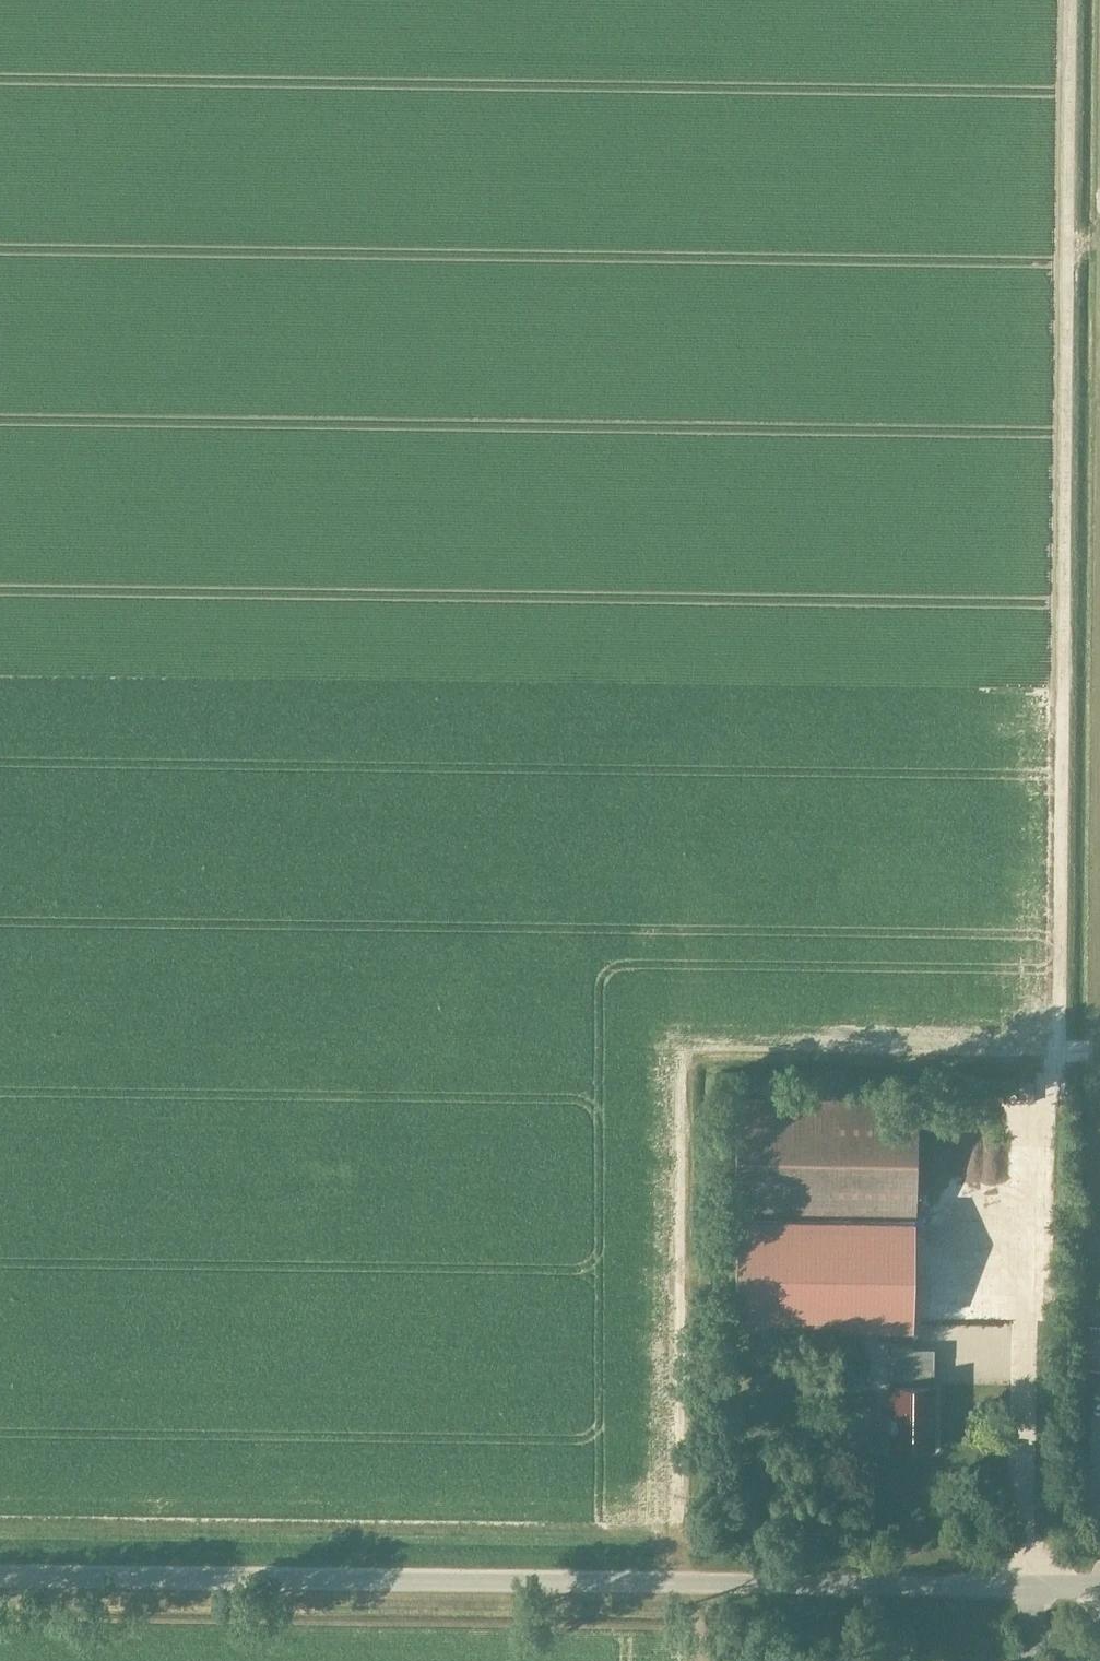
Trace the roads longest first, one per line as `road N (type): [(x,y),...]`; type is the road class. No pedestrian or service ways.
road 1 (unclassified): [(1099,1587),(0,1576)]

